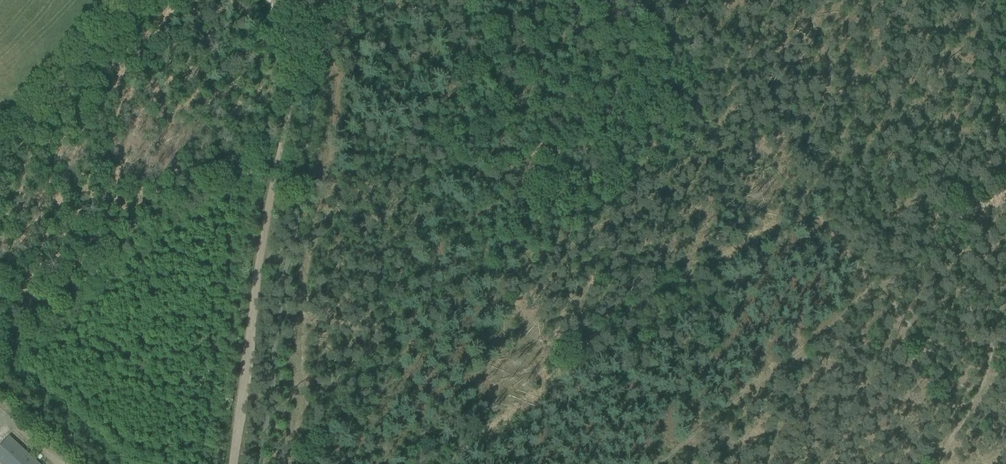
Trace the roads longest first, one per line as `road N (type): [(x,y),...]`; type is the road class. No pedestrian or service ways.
road 1 (track): [(268,0),(295,68),(264,221),(233,463)]
road 2 (tertiary): [(0,148),(136,0)]

